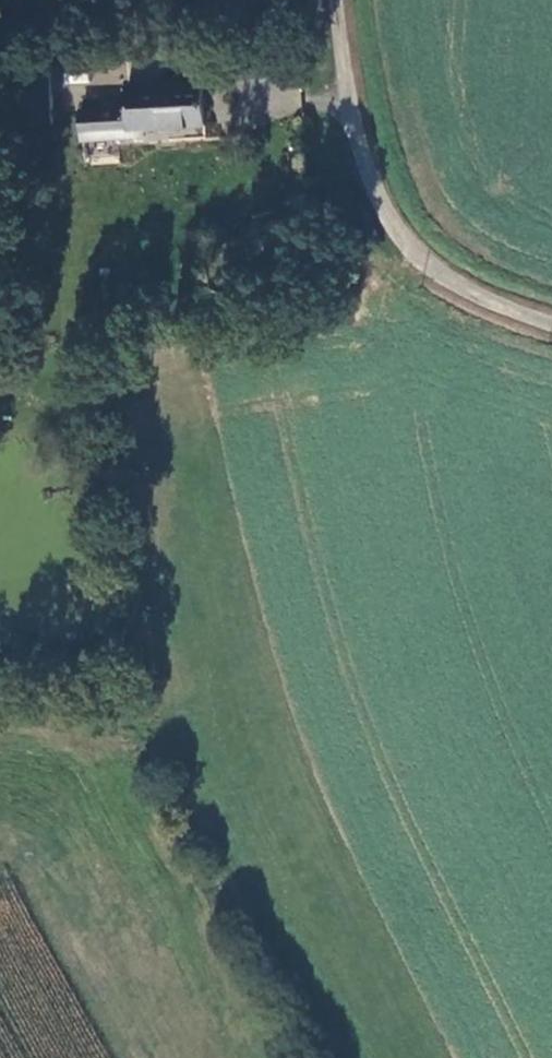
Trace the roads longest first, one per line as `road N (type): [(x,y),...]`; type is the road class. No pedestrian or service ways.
road 1 (unclassified): [(551,323),(492,304),(434,270),(398,228),(359,167),(339,102),(326,0)]

